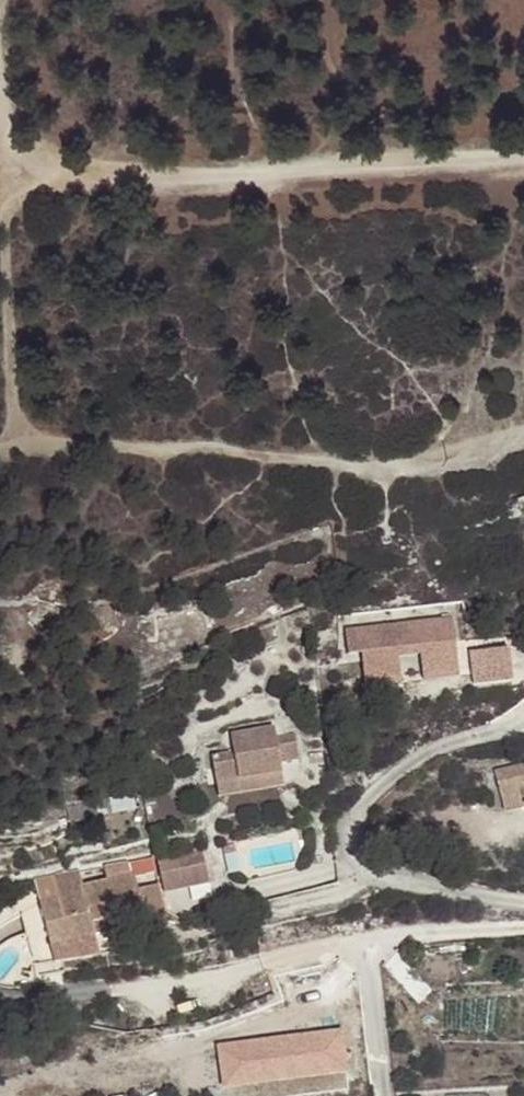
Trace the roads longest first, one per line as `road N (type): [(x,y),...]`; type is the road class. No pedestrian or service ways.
road 1 (track): [(523,157),(92,181),(43,169),(15,148),(0,87)]
road 2 (track): [(0,452),(54,445),(446,470),(523,435)]
road 3 (residential): [(523,896),(367,875),(346,844),(362,795),(455,734),(518,722)]
road 4 (residential): [(523,931),(366,942),(111,989)]
road 5 (track): [(13,450),(5,214),(15,148)]

